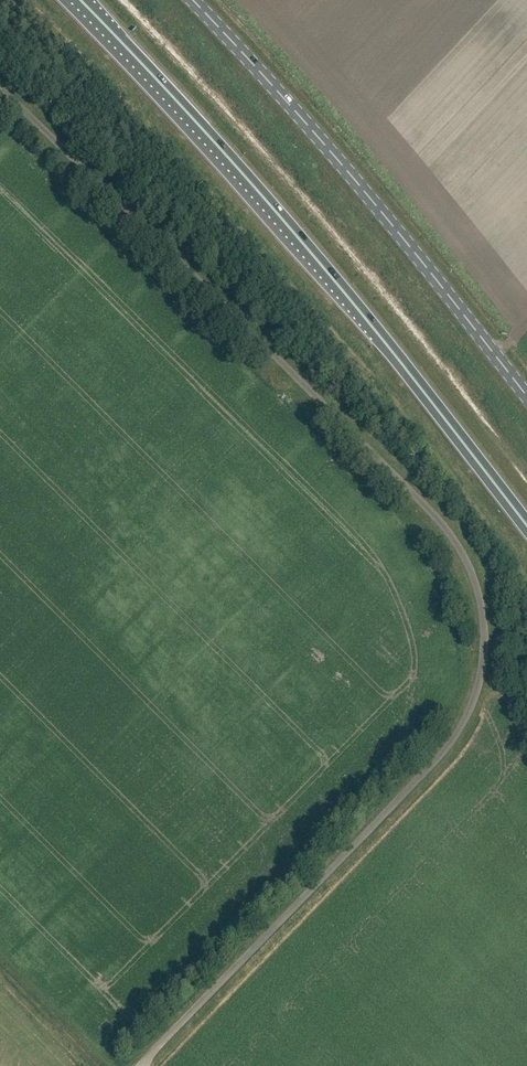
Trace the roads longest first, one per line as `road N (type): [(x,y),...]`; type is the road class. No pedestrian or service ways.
road 1 (unclassified): [(141,1065),(449,744),(481,670),(481,608),(468,567),(438,520),(0,89)]
road 2 (trunk): [(526,527),(282,222),(78,0)]
road 3 (secondary): [(526,398),(370,200),(192,0)]

